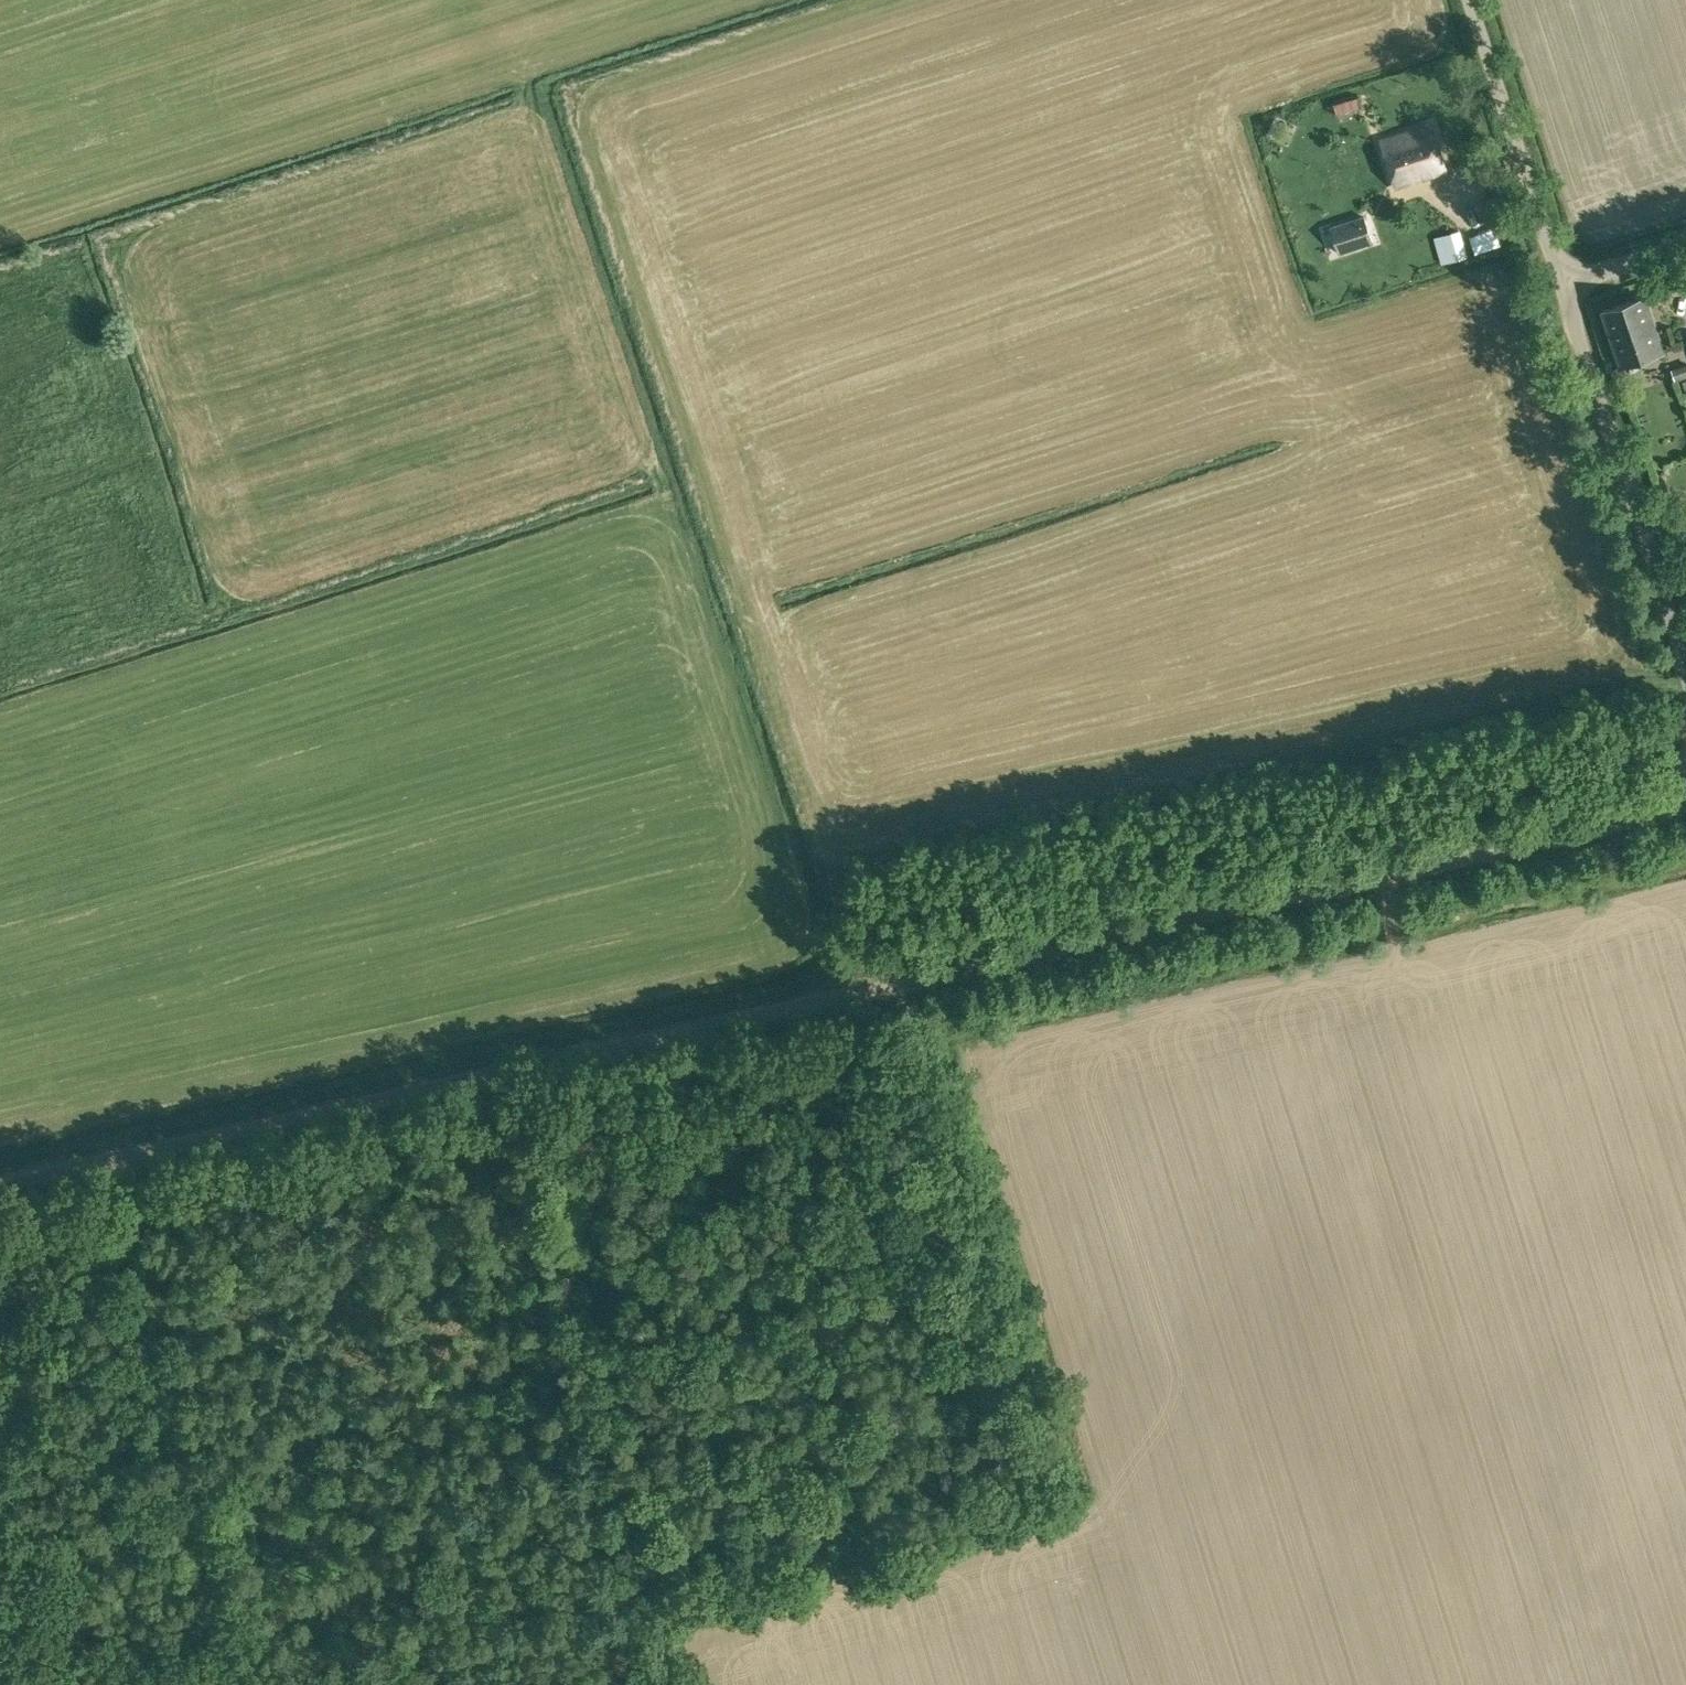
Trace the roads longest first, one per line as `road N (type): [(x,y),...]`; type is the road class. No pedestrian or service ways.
road 1 (unclassified): [(0,1184),(1607,825),(1666,795),(1685,764)]
road 2 (unclassified): [(1685,666),(1561,283)]
road 3 (unclassified): [(1561,283),(1467,0)]
road 4 (unclassified): [(1561,283),(1685,241)]

